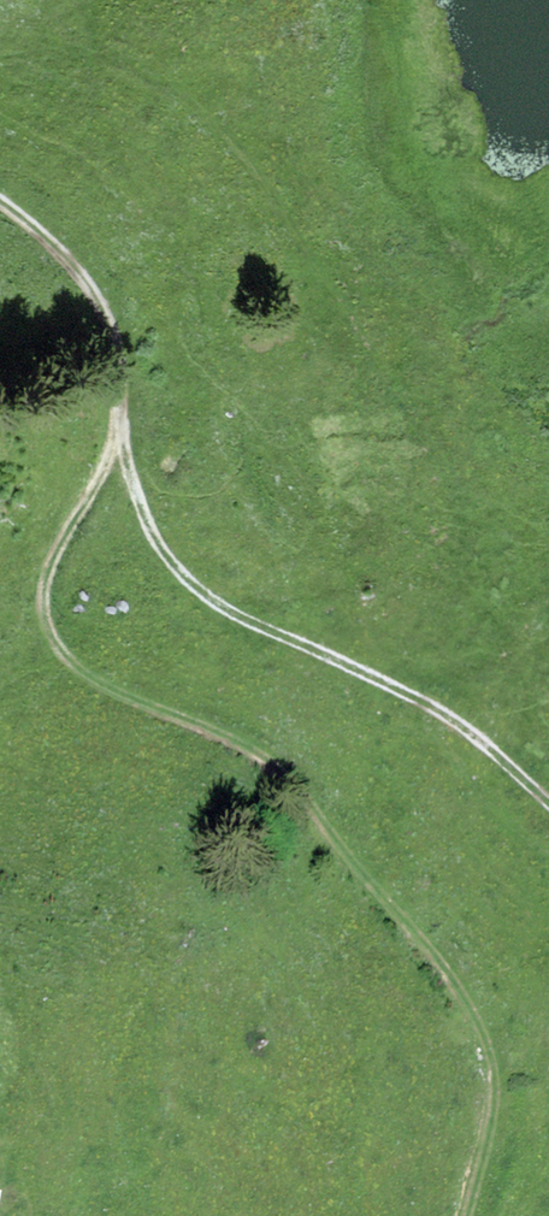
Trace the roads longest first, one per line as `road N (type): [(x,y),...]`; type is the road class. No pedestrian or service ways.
road 1 (track): [(467,1215),(497,1077),(454,980),(278,767),(80,669),(48,623),(49,566),(122,427)]
road 2 (track): [(0,202),(99,287),(125,382),(127,463),(163,552),(181,573),(233,613),(415,697),(548,800)]

